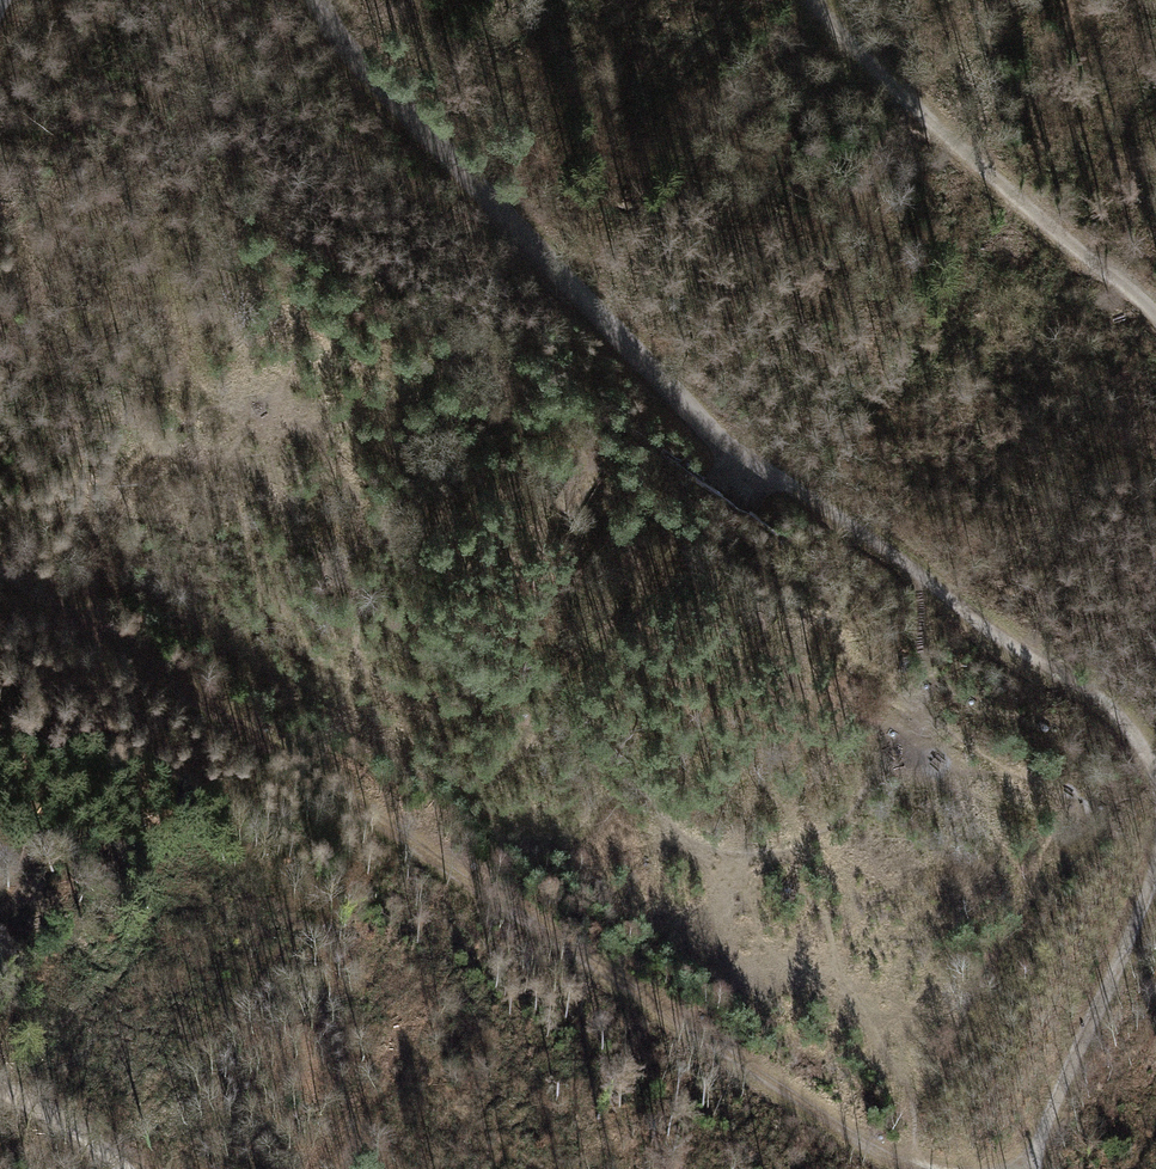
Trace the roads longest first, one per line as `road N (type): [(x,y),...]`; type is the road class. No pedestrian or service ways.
road 1 (track): [(0,571),(895,1166),(911,1168)]
road 2 (track): [(313,0),(386,99),(728,451),(793,491)]
road 3 (track): [(809,0),(888,87),(1155,314)]
road 4 (track): [(1155,776),(1104,704),(793,491)]
road 5 (track): [(1001,1168),(1033,1158),(1155,874)]
road 6 (track): [(0,1092),(117,1168)]

